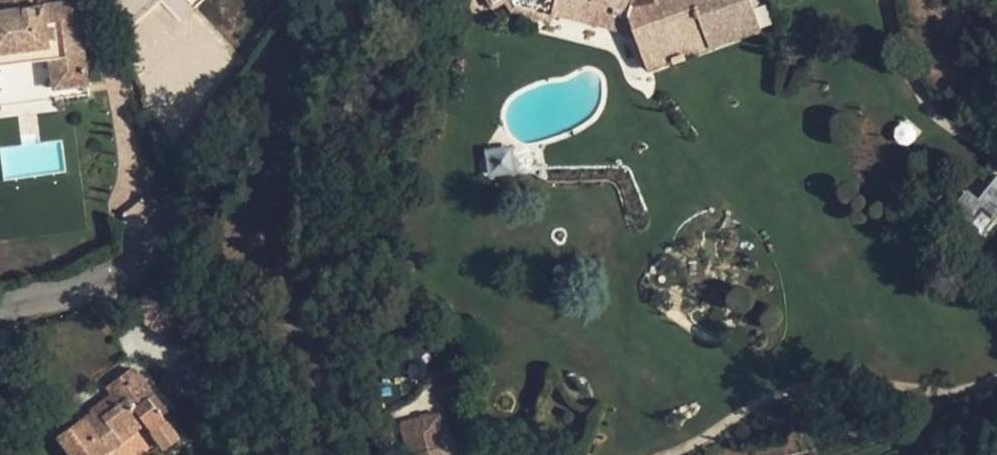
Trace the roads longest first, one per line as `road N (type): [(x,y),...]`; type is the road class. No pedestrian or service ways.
road 1 (residential): [(364,0),(278,72),(150,258),(104,282),(0,309)]

